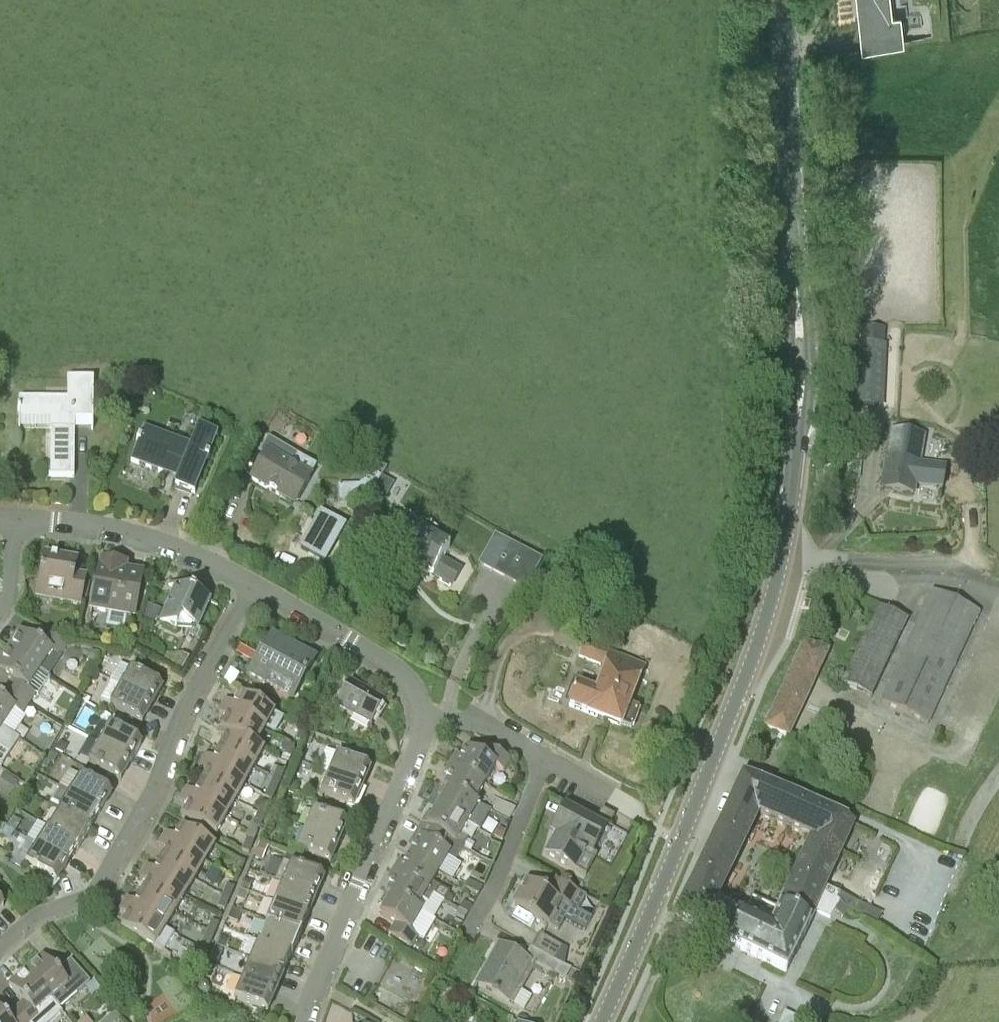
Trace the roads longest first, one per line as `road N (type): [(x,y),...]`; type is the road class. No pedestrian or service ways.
road 1 (secondary): [(601,1021),(763,626),(782,554),(799,430)]
road 2 (residential): [(254,584),(105,879),(0,947)]
road 3 (residential): [(307,1021),(426,719)]
road 4 (secondary): [(797,268),(784,0)]
road 5 (residential): [(254,584),(185,550),(114,529),(16,521)]
road 6 (residential): [(426,719),(420,692),(407,677),(254,584)]
road 7 (residential): [(470,932),(543,759)]
road 8 (secondary): [(799,430),(809,366),(797,268)]
road 9 (secondary): [(797,268),(791,384),(799,430)]
road 10 (residential): [(543,759),(501,729),(426,719)]

